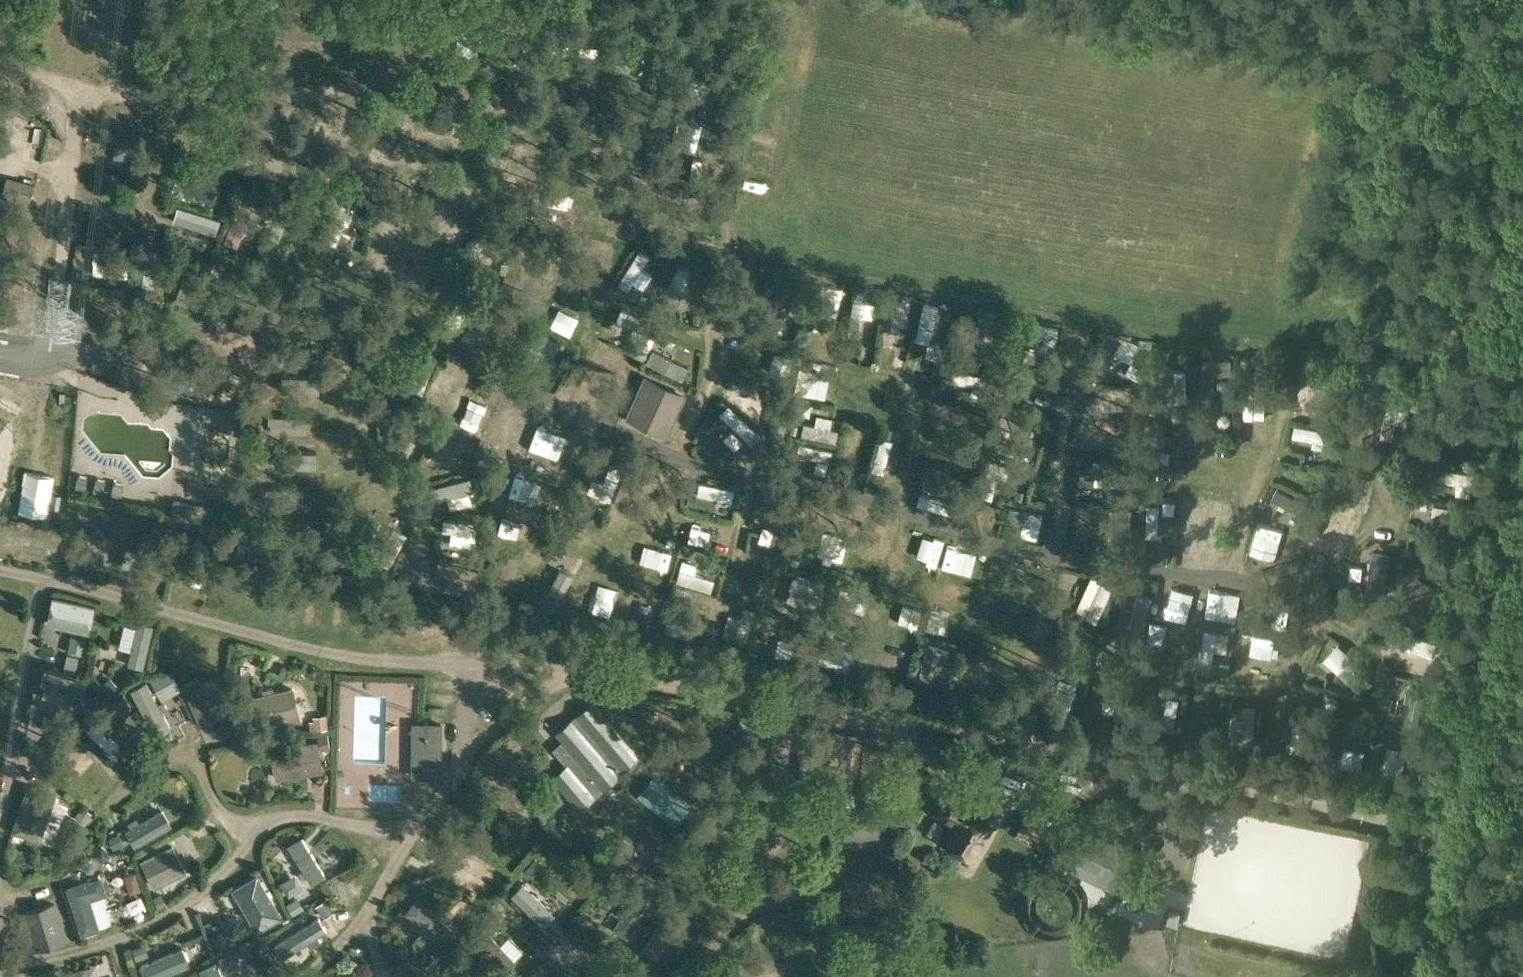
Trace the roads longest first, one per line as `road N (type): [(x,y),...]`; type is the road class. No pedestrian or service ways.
road 1 (unclassified): [(1412,976),(1522,439)]

